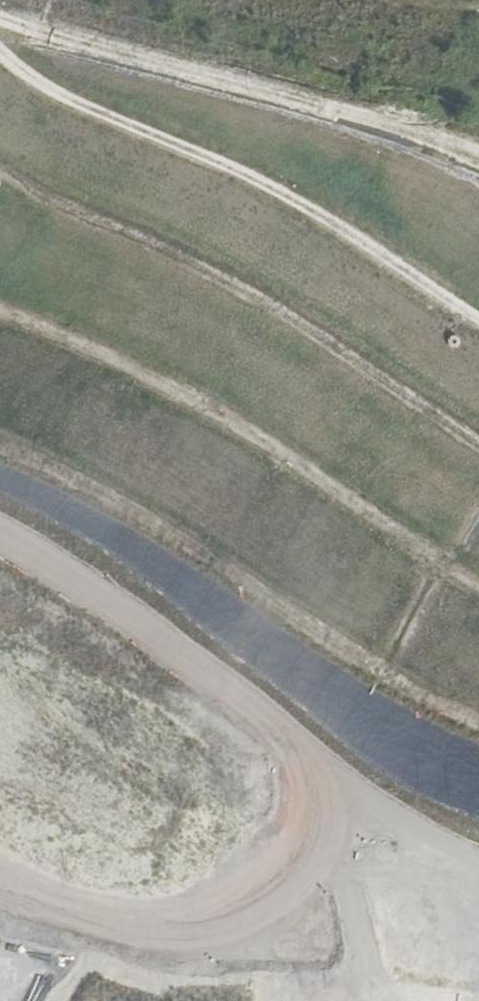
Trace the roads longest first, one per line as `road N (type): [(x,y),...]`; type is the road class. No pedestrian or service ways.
road 1 (track): [(0,874),(80,906),(161,923),(247,906),(296,870),(321,811),(297,745),(54,563),(0,535)]
road 2 (track): [(0,167),(262,301),(478,443)]
road 3 (track): [(478,321),(310,209),(54,90),(0,50)]
road 4 (track): [(478,153),(0,20)]
road 5 (track): [(321,811),(366,978),(389,1000)]
road 6 (track): [(321,811),(370,806),(478,858)]

